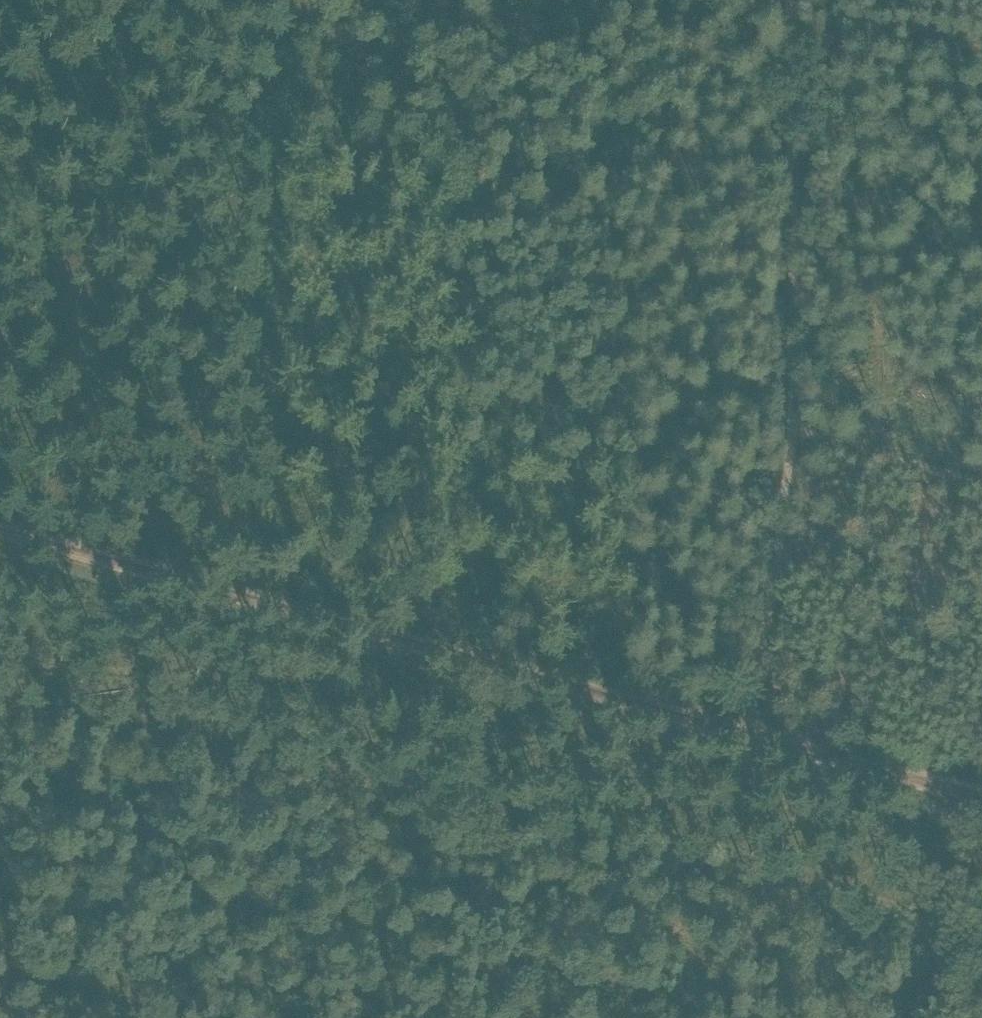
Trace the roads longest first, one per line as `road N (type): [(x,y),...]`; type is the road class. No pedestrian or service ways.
road 1 (track): [(0,535),(981,796)]
road 2 (track): [(939,1017),(955,789)]
road 3 (track): [(0,894),(11,1017)]

